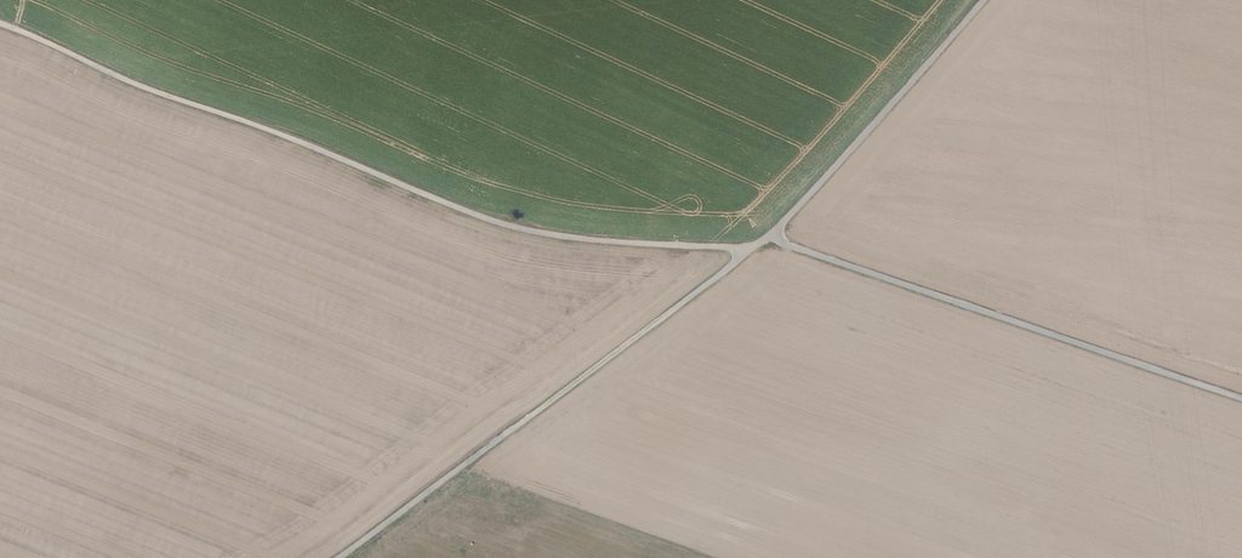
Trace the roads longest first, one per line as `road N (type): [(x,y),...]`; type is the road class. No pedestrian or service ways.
road 1 (track): [(765,241),(726,248),(532,234),(0,21)]
road 2 (track): [(336,557),(765,241)]
road 3 (track): [(1241,397),(765,241)]
road 4 (track): [(765,241),(985,0)]

